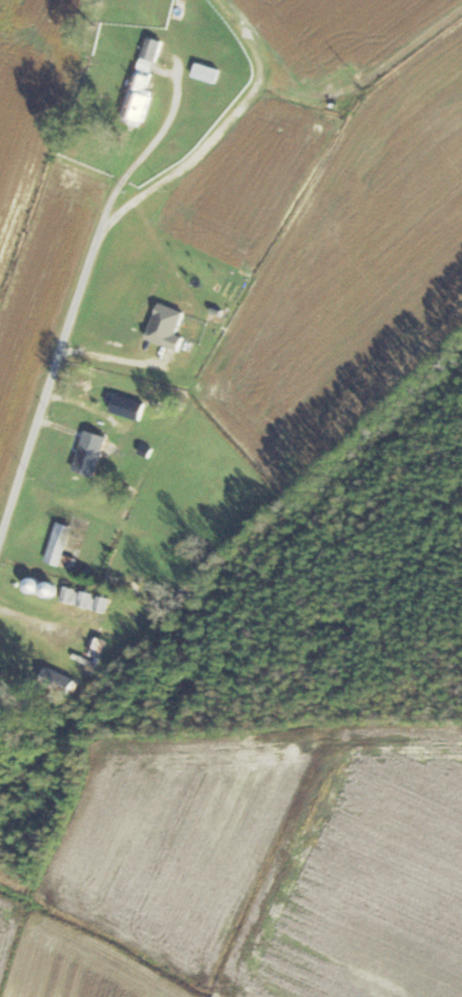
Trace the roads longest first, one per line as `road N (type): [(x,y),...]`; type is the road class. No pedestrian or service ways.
road 1 (residential): [(0,548),(114,200),(173,116),(174,51)]

